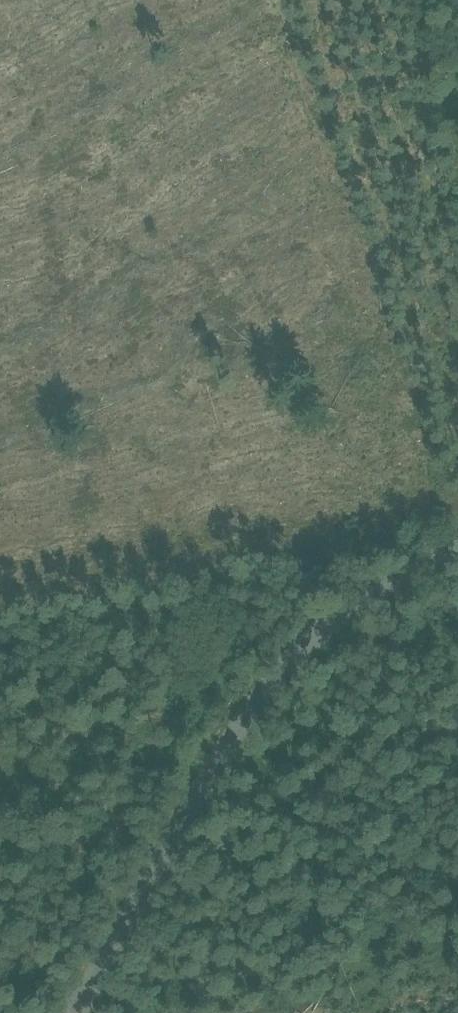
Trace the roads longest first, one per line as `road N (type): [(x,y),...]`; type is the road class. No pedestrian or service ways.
road 1 (unclassified): [(73,1012),(269,686),(345,615),(457,551)]

